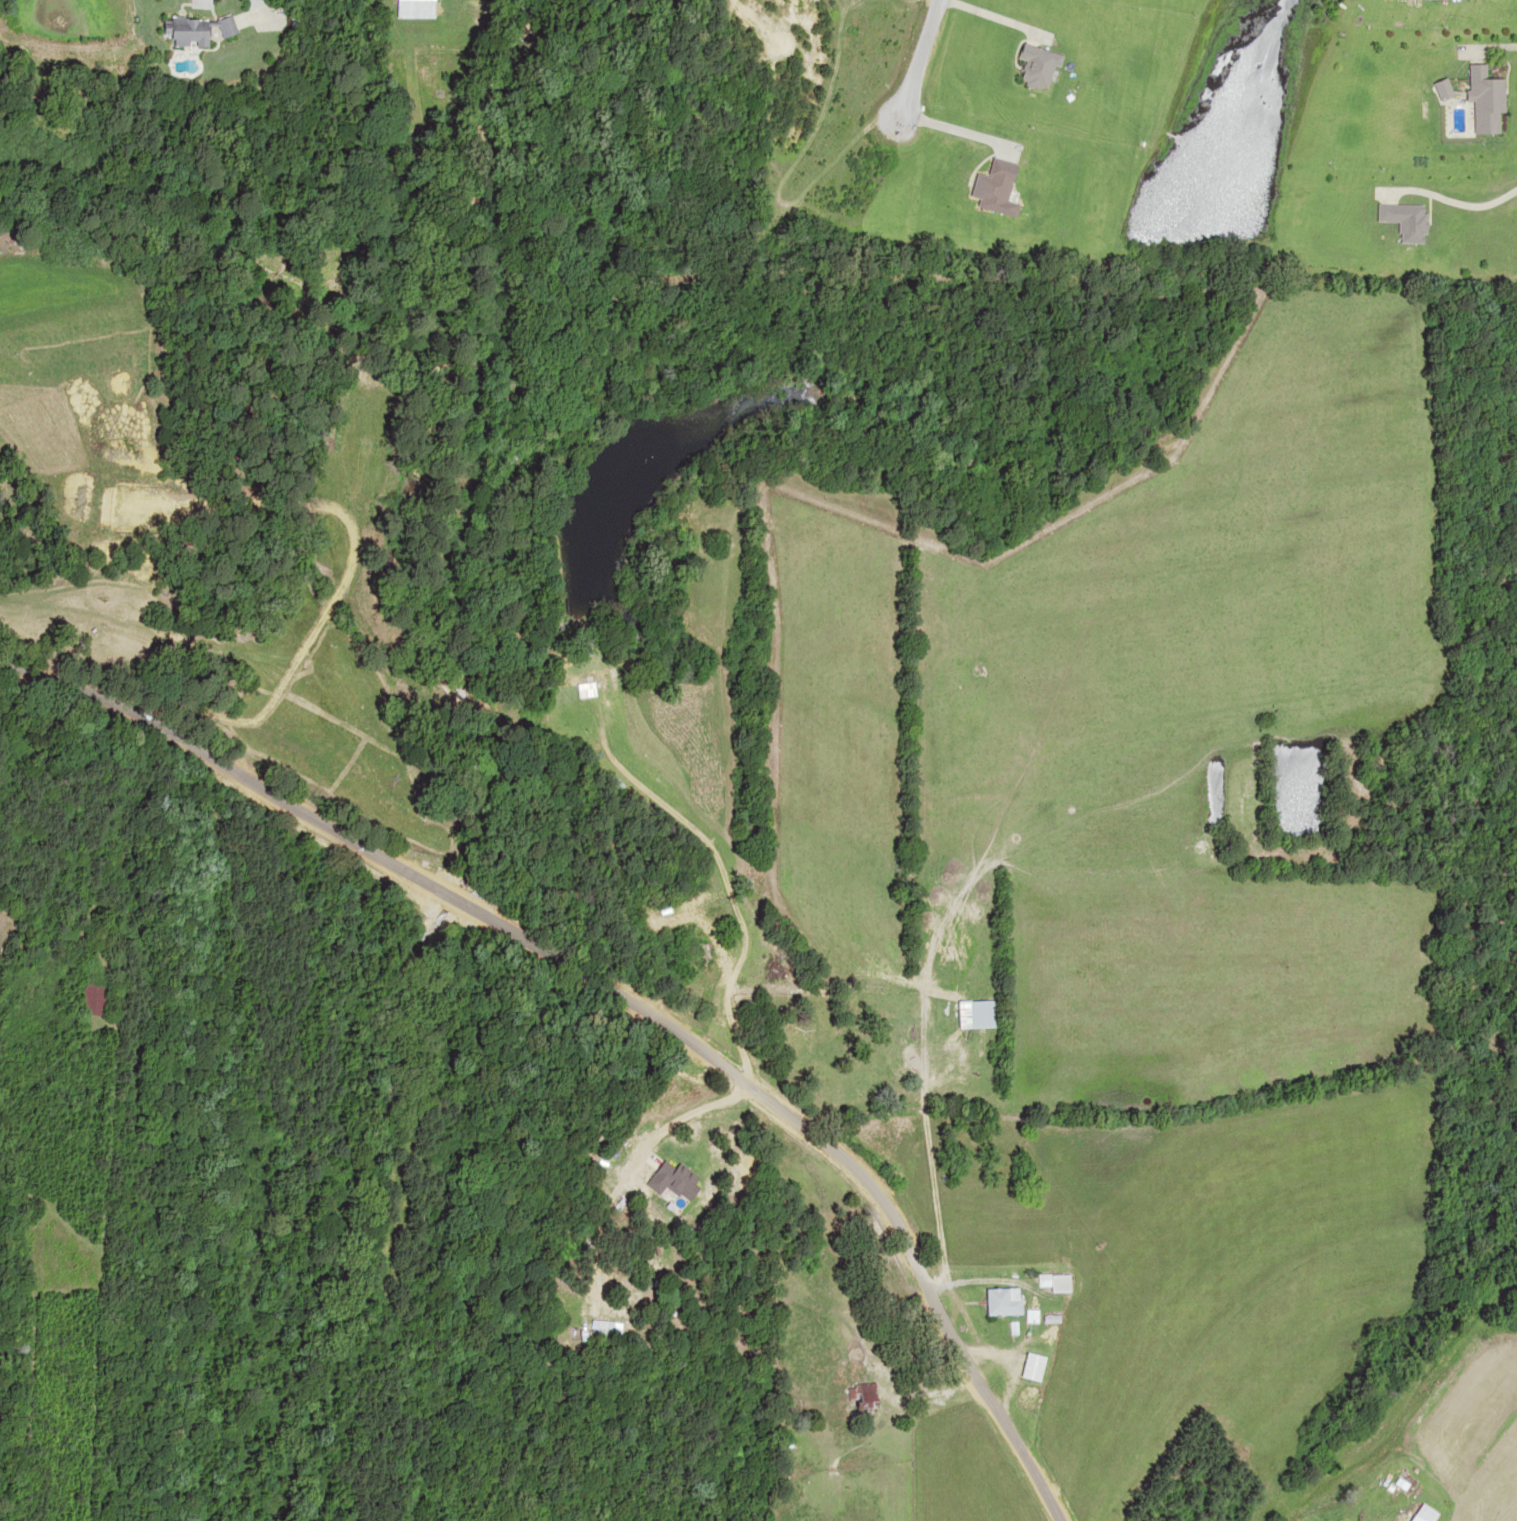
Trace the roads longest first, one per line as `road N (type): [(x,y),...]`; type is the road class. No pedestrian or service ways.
road 1 (residential): [(1045,1520),(443,813),(0,674)]

